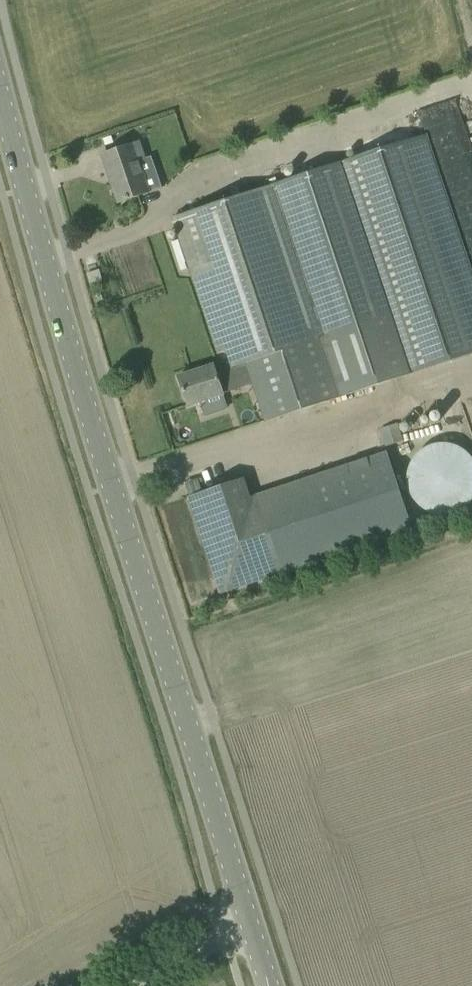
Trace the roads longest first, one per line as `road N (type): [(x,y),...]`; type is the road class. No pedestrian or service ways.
road 1 (tertiary): [(268,985),(0,96)]
road 2 (track): [(132,985),(246,917)]

